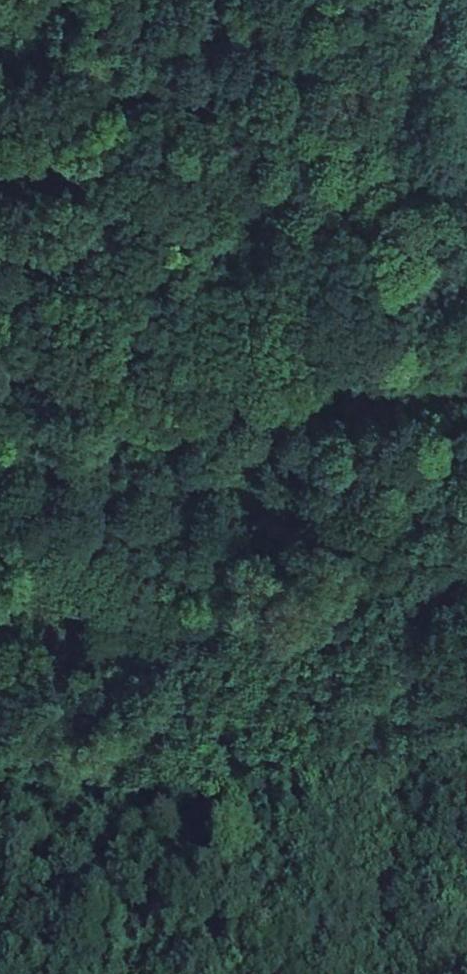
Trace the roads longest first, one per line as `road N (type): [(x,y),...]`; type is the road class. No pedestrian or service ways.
road 1 (track): [(0,821),(100,757),(186,716),(281,650),(466,574)]
road 2 (track): [(466,118),(436,0)]

